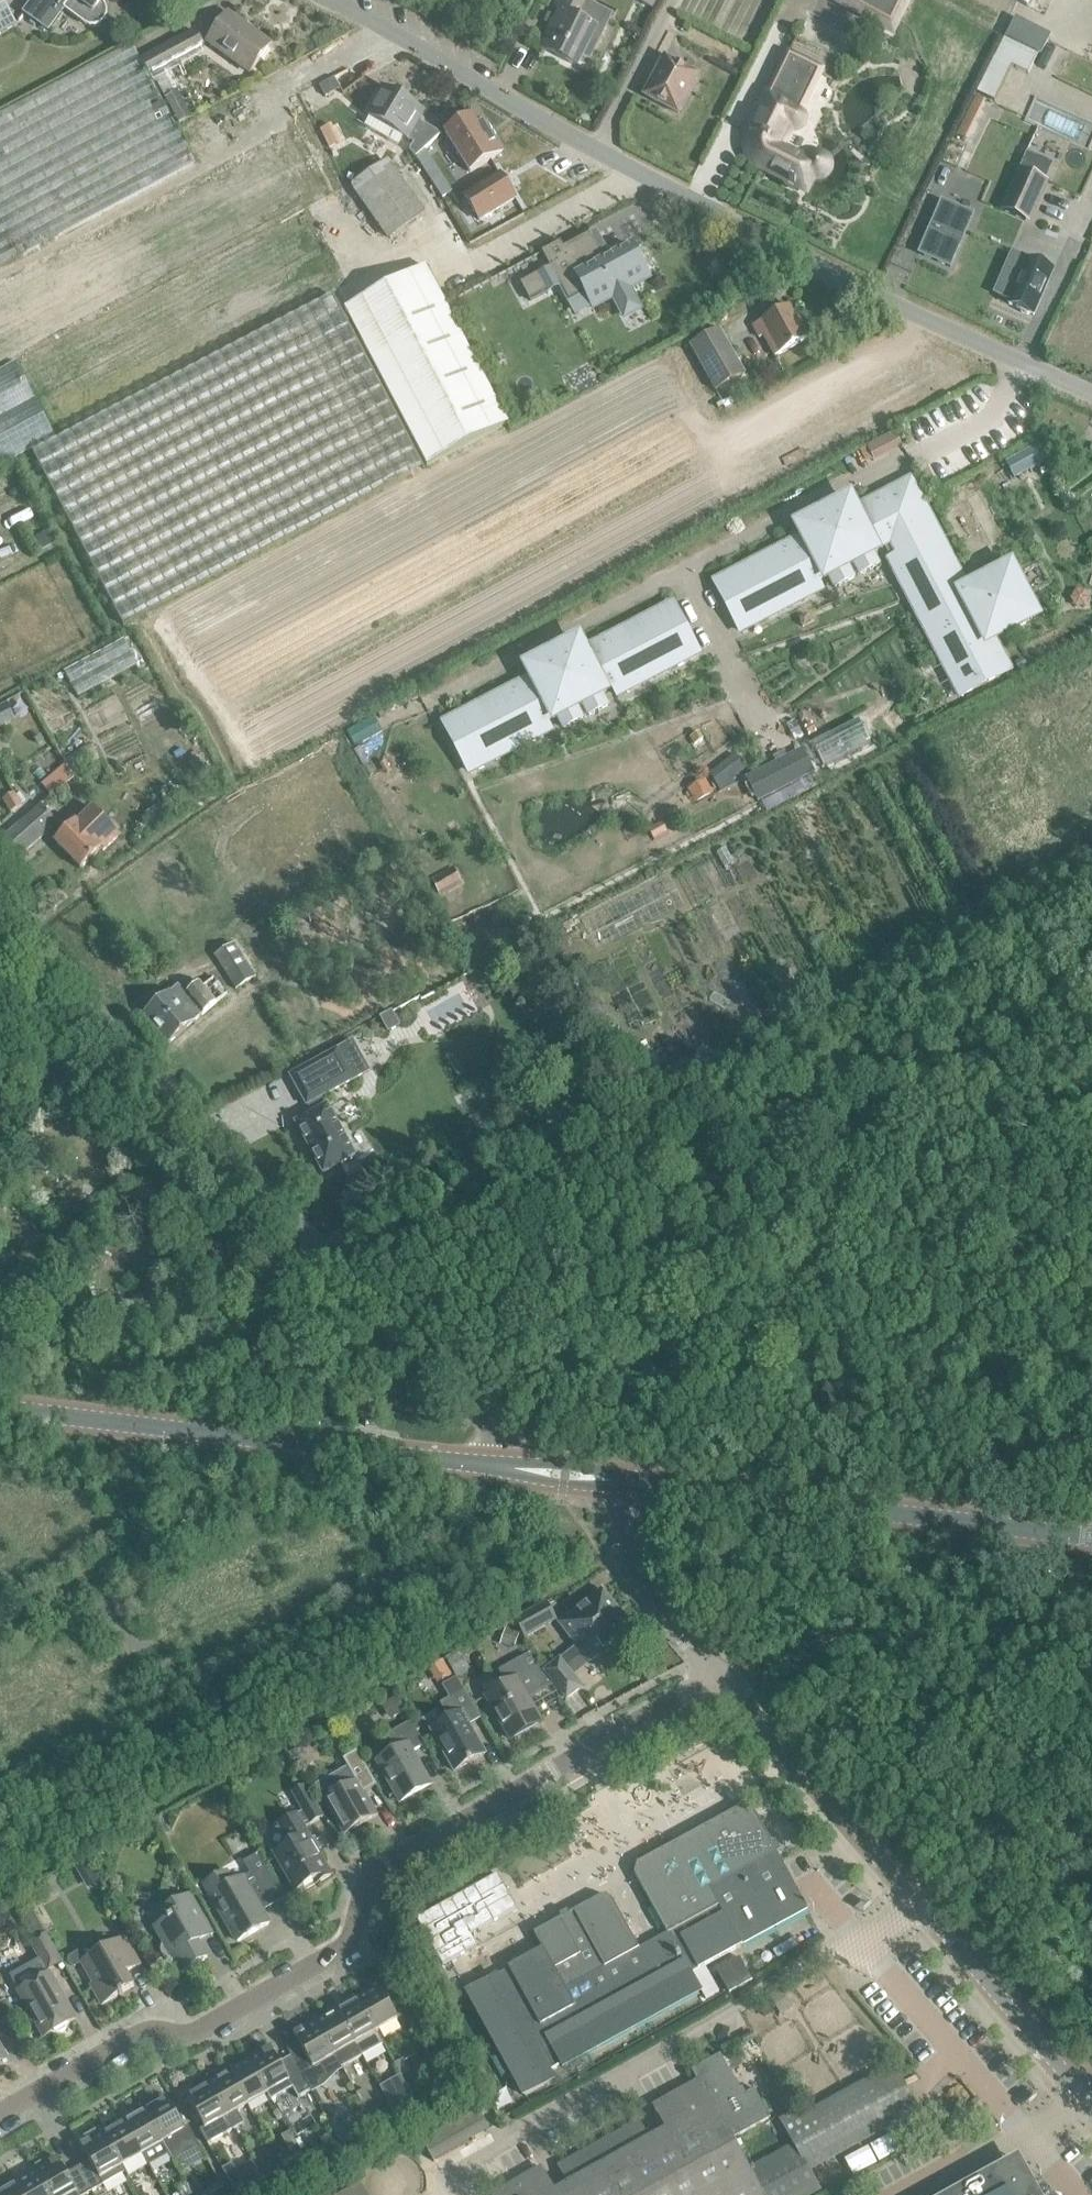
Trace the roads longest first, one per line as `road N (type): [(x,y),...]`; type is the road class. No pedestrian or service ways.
road 1 (residential): [(0,2111),(133,2036),(195,2033),(345,1947),(370,1874),(680,1704),(719,1673)]
road 2 (residential): [(328,0),(706,206),(1020,361)]
road 3 (unclassified): [(501,1465),(492,1417),(0,910)]
road 4 (residential): [(439,699),(996,413),(1020,361)]
road 5 (tertiary): [(1091,2117),(719,1673)]
road 6 (tertiary): [(501,1465),(0,1407)]
road 7 (tertiary): [(1091,1535),(633,1481)]
road 8 (tertiary): [(719,1673),(631,1563),(633,1481)]
road 9 (tertiary): [(633,1481),(501,1465)]

